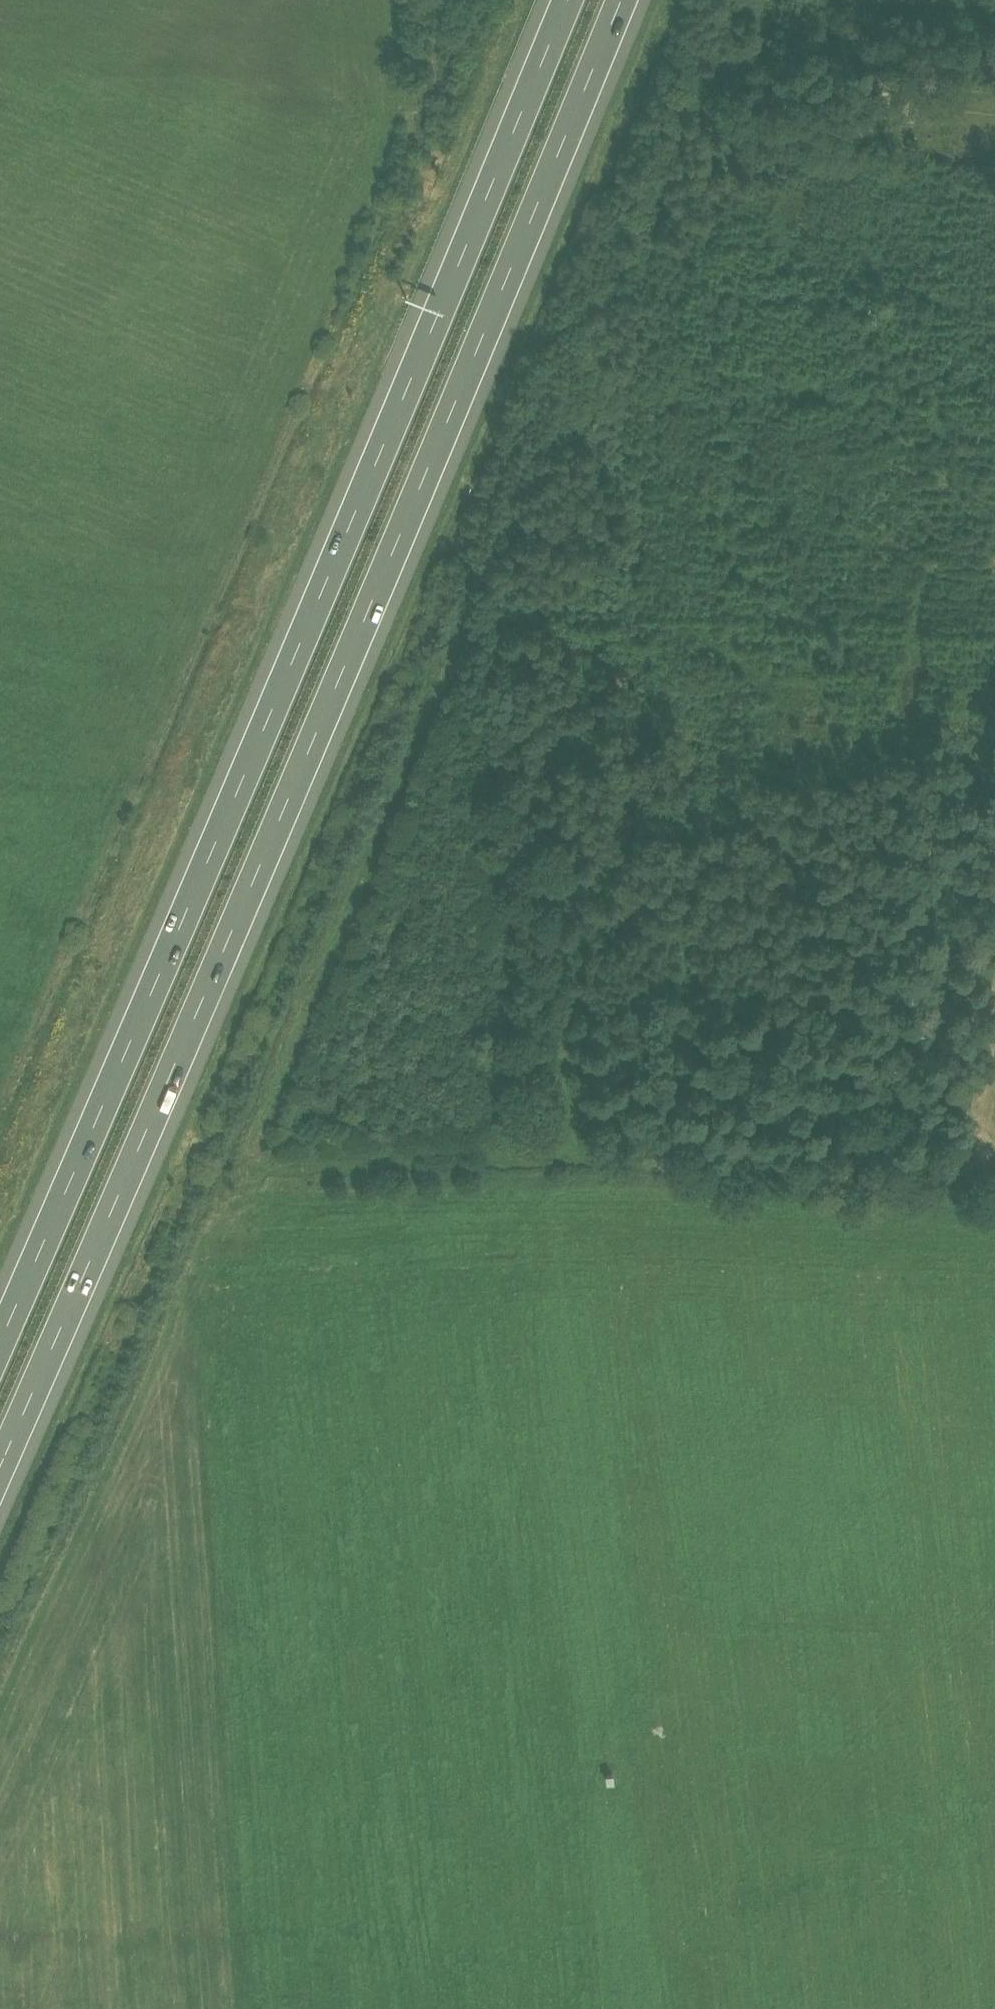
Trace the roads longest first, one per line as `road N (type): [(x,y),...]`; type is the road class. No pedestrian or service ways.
road 1 (motorway): [(0,1462),(429,468),(620,0)]
road 2 (motorway): [(567,0),(382,451),(0,1335)]
road 3 (track): [(223,1193),(274,1179),(562,1165),(994,1181)]
road 4 (track): [(577,922),(585,937),(568,1033),(562,1165)]

